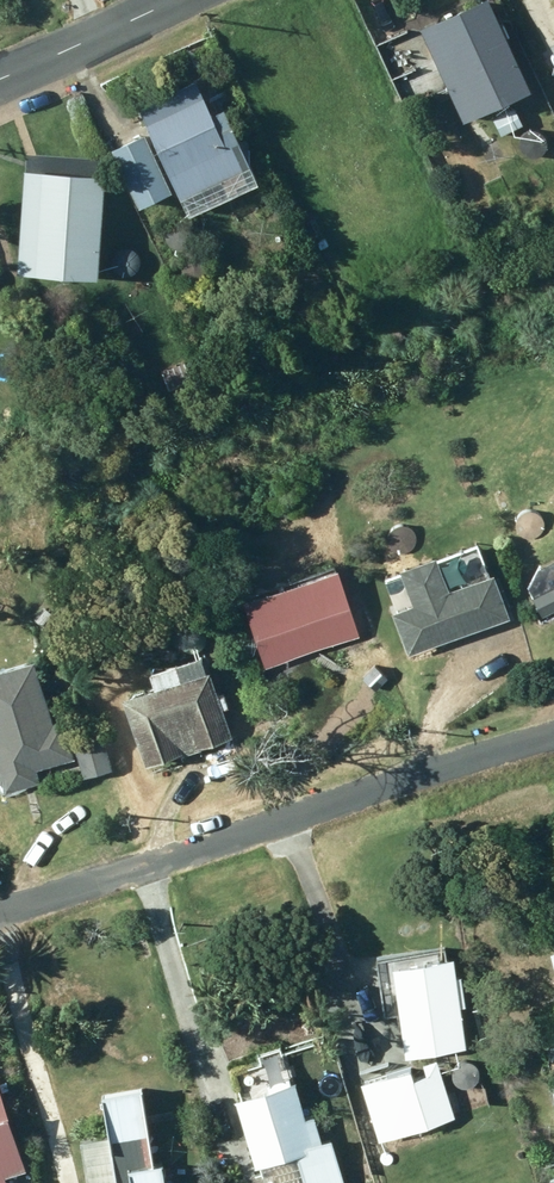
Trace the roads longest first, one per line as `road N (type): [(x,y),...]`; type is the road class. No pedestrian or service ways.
road 1 (residential): [(0,914),(553,737)]
road 2 (residential): [(0,79),(180,0)]

